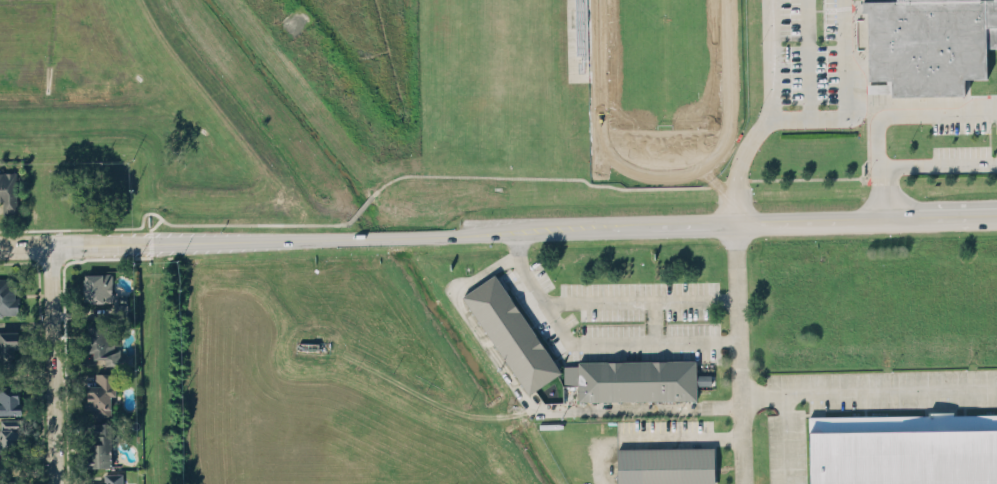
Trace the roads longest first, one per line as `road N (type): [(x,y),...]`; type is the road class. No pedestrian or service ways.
road 1 (tertiary): [(0,246),(633,223)]
road 2 (residential): [(55,483),(51,245)]
road 3 (tertiary): [(734,221),(894,217)]

